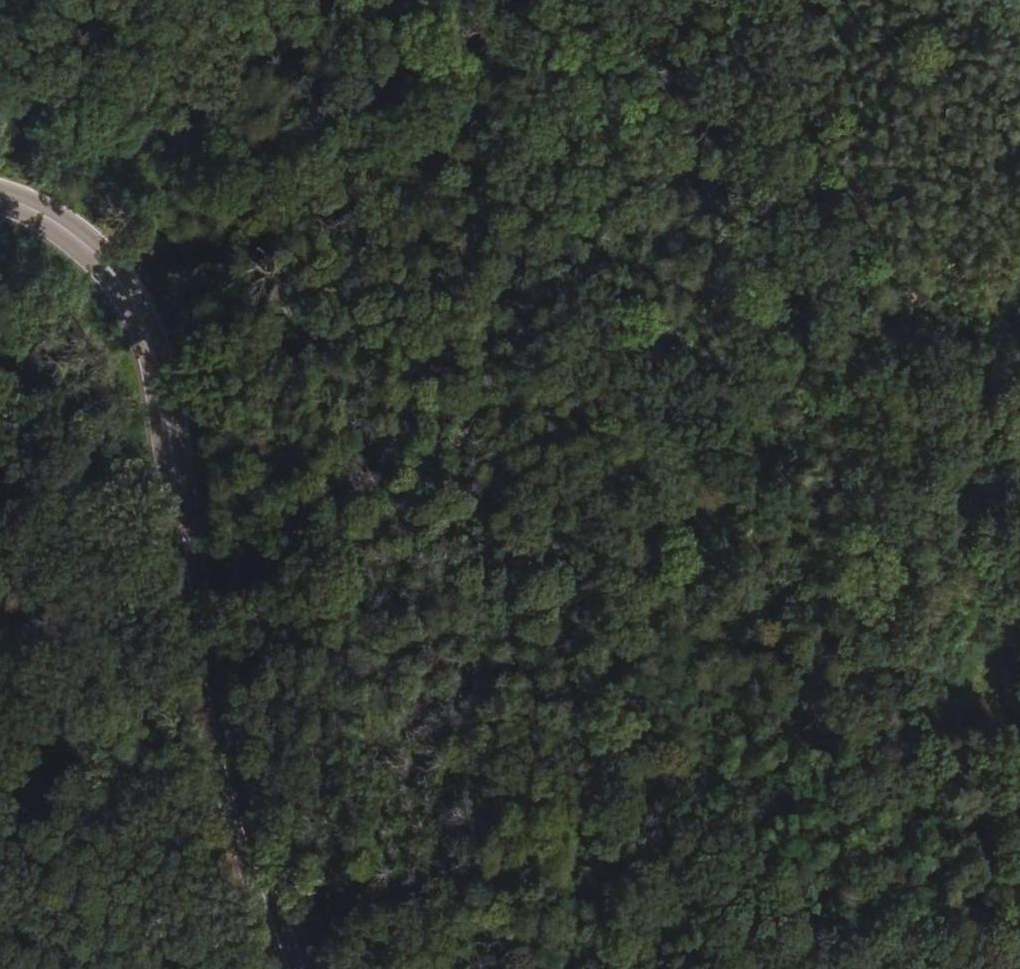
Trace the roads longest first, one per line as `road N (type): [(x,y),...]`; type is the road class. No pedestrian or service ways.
road 1 (primary): [(0,198),(74,234),(108,267),(154,344),(222,756),(288,968)]
road 2 (track): [(790,0),(838,198),(1019,461)]
road 3 (track): [(839,862),(1019,923)]

